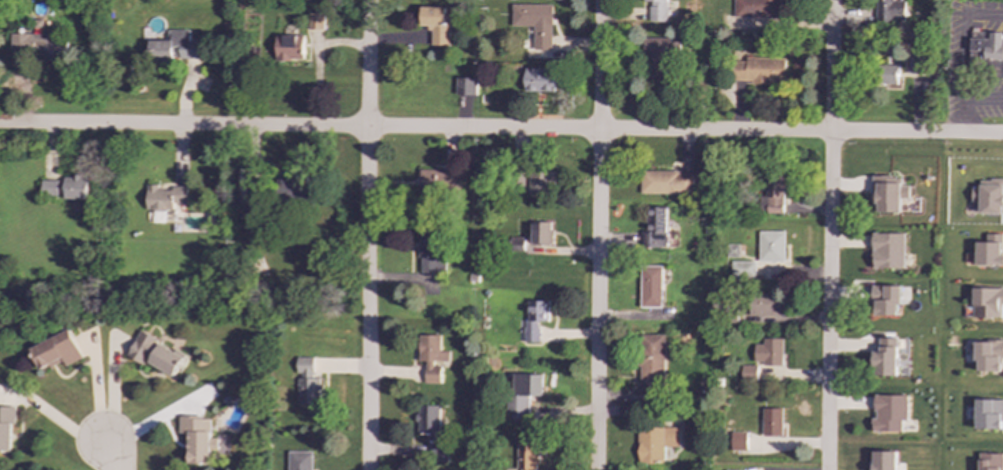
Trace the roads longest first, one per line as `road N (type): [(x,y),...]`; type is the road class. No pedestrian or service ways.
road 1 (residential): [(0,124),(1002,135)]
road 2 (residential): [(602,0),(596,469)]
road 3 (residential): [(832,0),(828,469)]
road 4 (residential): [(368,0),(369,469)]

